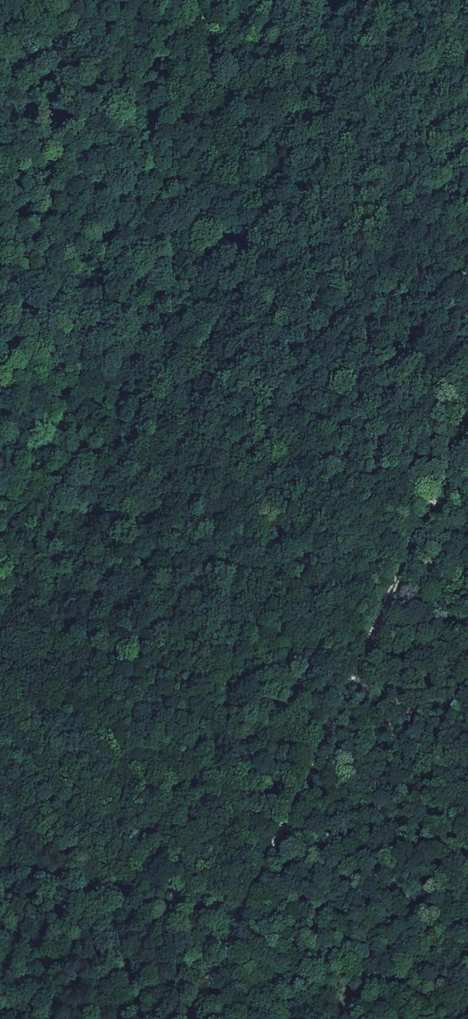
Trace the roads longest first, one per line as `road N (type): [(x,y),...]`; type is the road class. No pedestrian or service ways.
road 1 (track): [(246,0),(163,284),(125,380),(81,482),(0,604)]
road 2 (track): [(193,1018),(253,908),(441,504),(467,423)]
road 3 (track): [(467,868),(193,1018)]
road 4 (track): [(467,270),(449,169),(467,37)]
road 5 (track): [(467,740),(393,600)]

